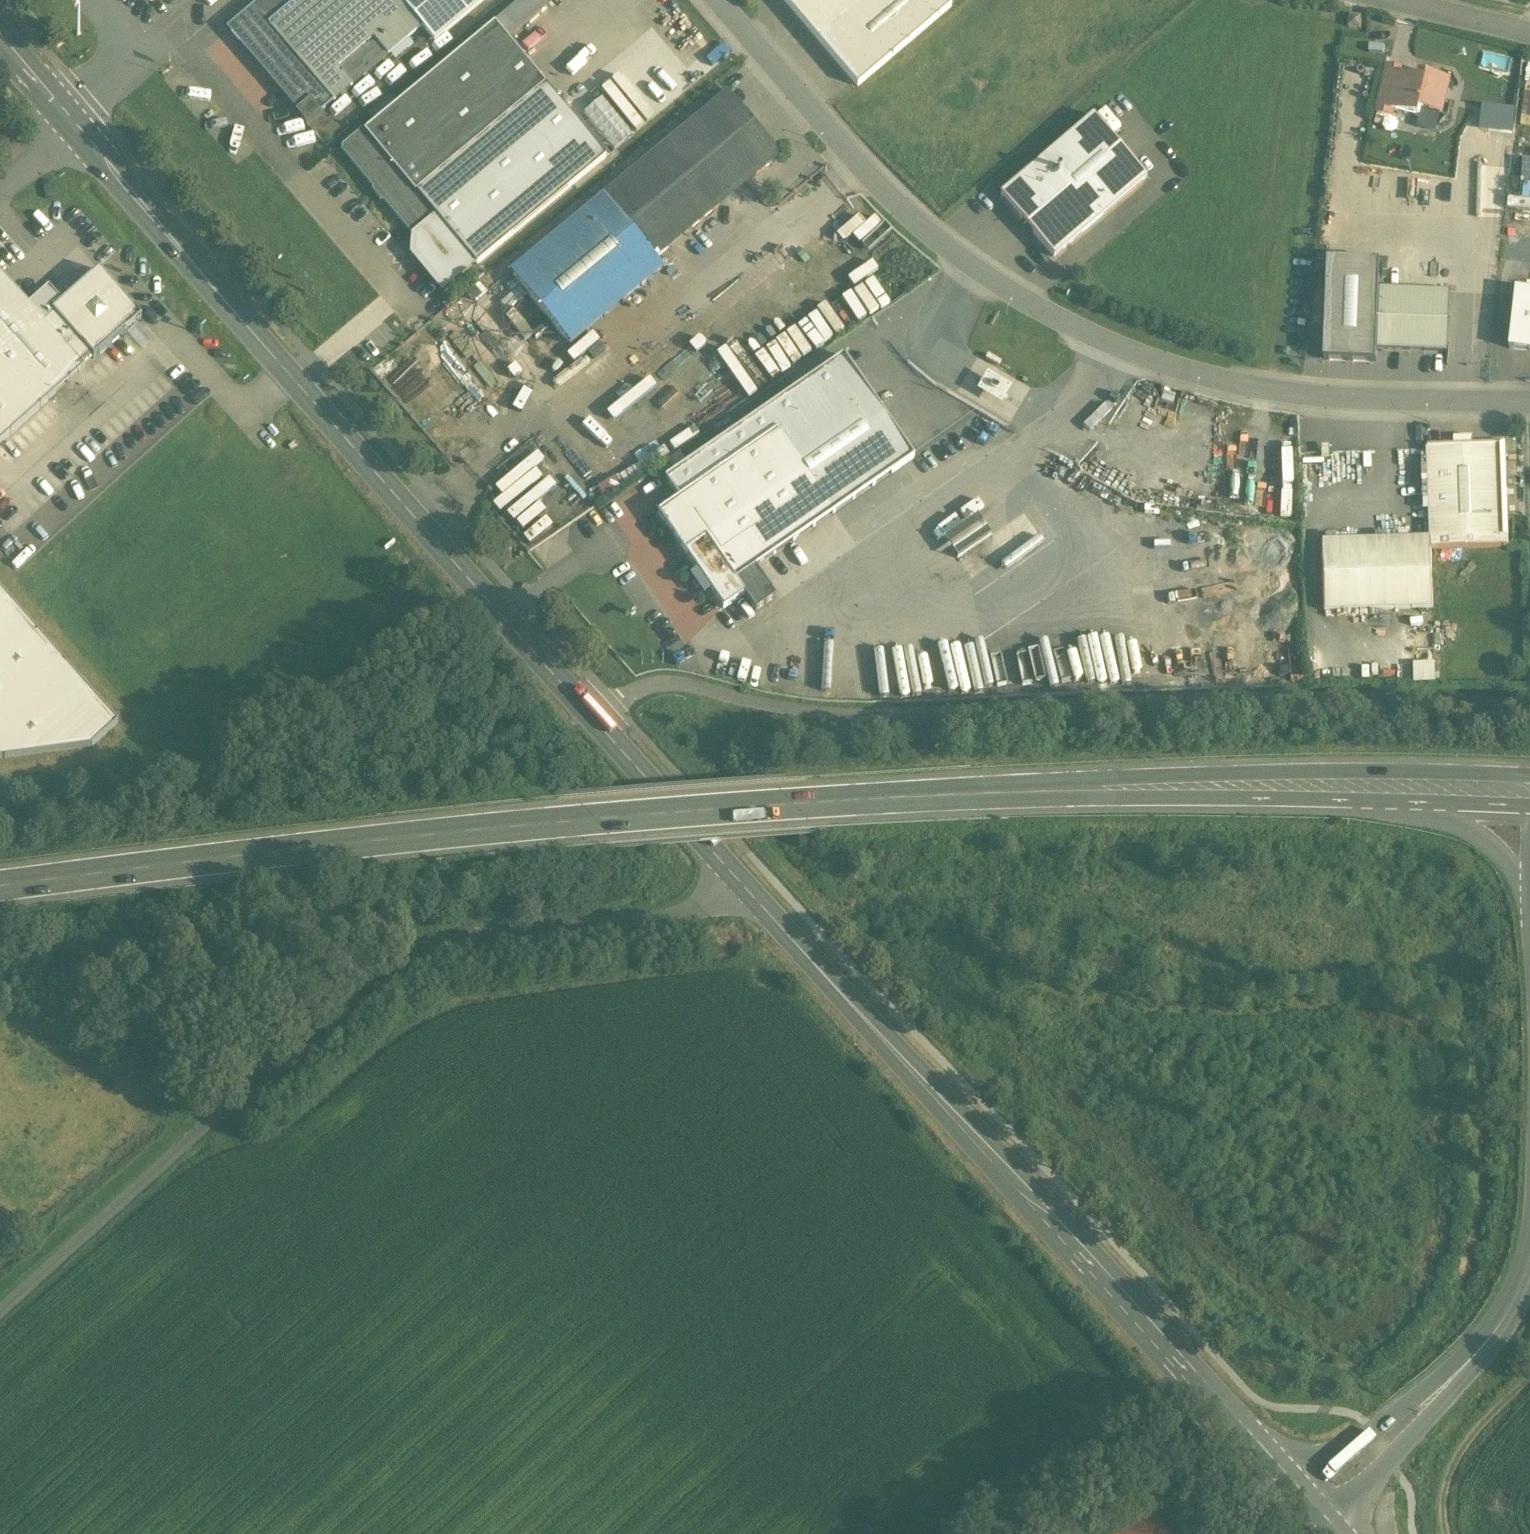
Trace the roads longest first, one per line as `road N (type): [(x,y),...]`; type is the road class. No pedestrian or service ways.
road 1 (primary): [(1404,794),(794,810),(0,892)]
road 2 (unclassified): [(1529,699),(1291,695),(861,713),(669,681),(650,682),(590,717)]
road 3 (residential): [(726,0),(916,205),(983,261),(1056,304),(1217,366),(1323,387),(1529,394)]
road 4 (tertiary): [(590,717),(0,40)]
road 5 (unclassified): [(757,900),(477,938),(389,965),(0,1312)]
road 6 (tertiary): [(1313,1510),(757,900)]
road 7 (secondary): [(1313,1510),(1482,1347),(1529,1269)]
road 8 (tertiary): [(757,900),(590,717)]
road 9 (track): [(1448,1533),(1444,1495),(1457,1452),(1529,1373)]
road 10 (primary): [(1404,794),(1479,842),(1512,880),(1529,920)]
road 11 (primary): [(1529,798),(1404,794)]

